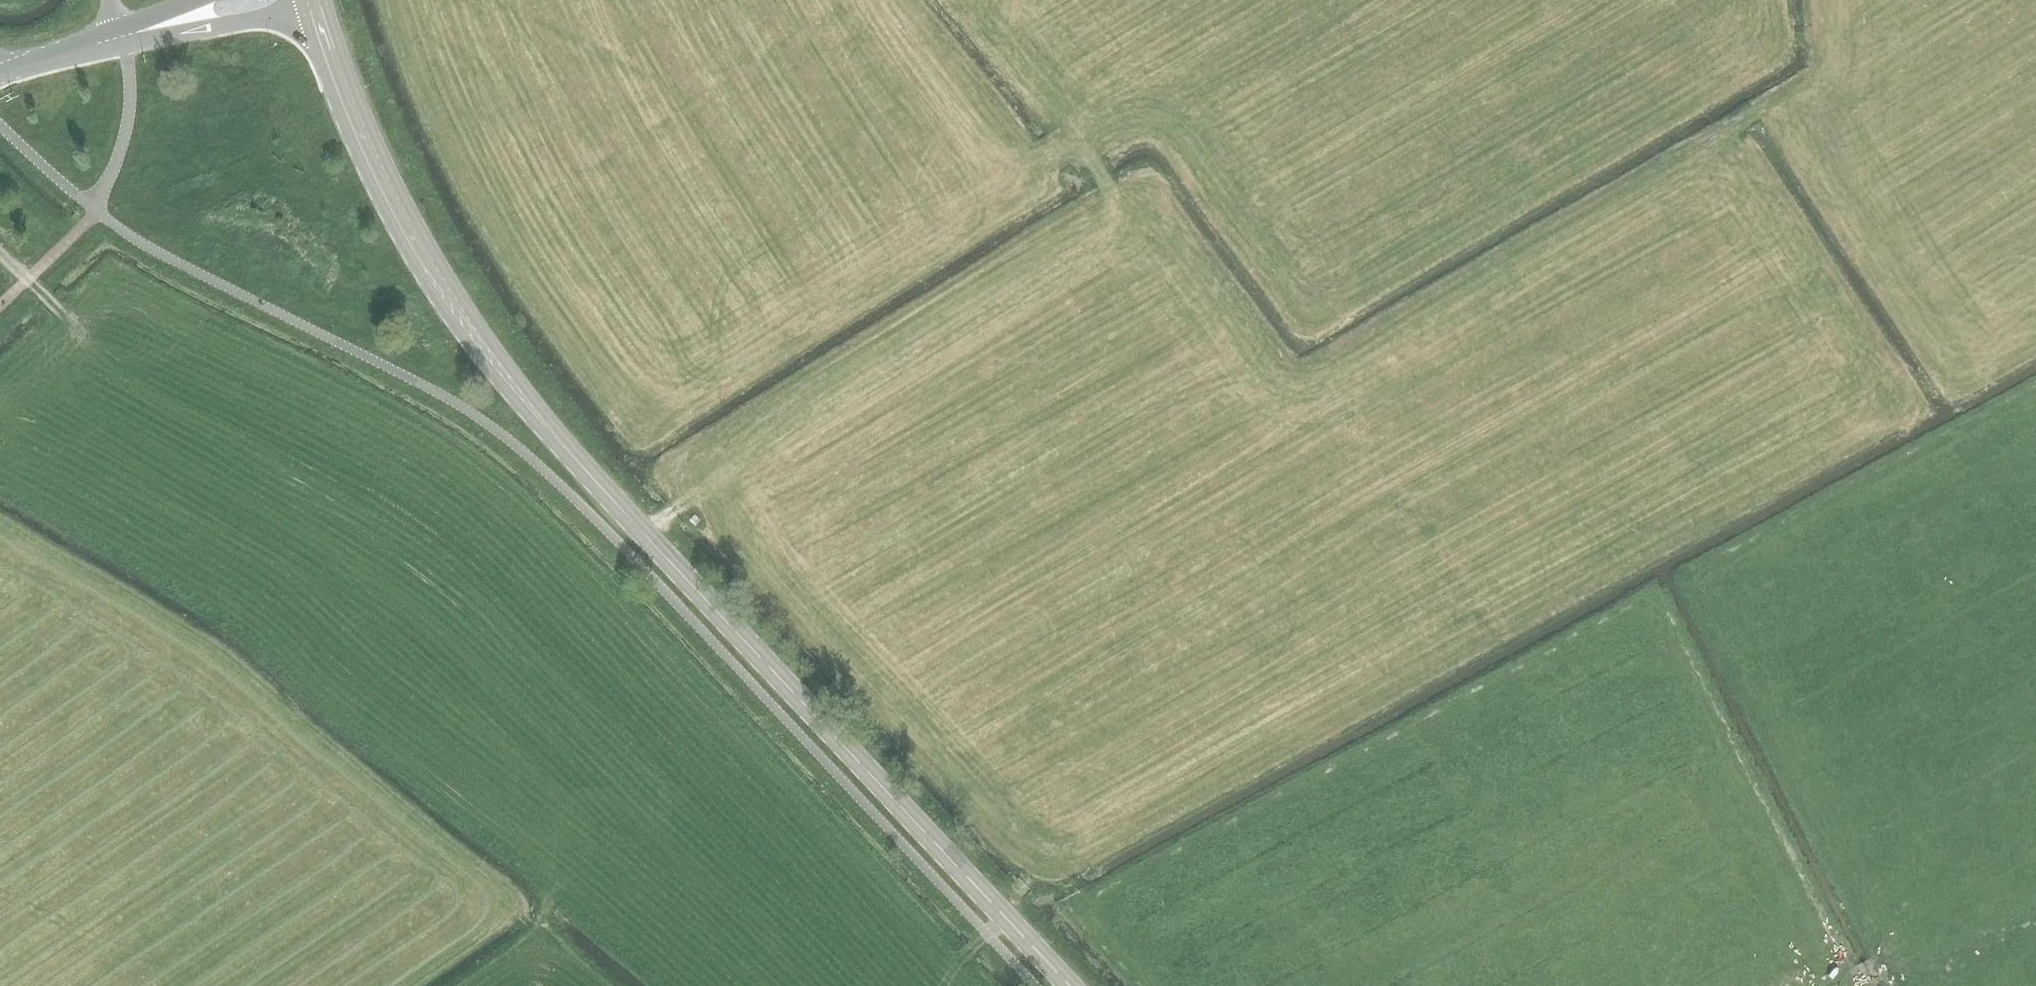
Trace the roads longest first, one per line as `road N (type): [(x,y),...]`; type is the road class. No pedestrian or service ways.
road 1 (secondary): [(1070,985),(564,448)]
road 2 (secondary): [(301,9),(364,172),(432,294),(536,428),(564,448)]
road 3 (secondary): [(564,448),(420,227),(359,98),(327,3)]
road 4 (tertiary): [(121,37),(301,9)]
road 5 (tertiary): [(0,74),(121,37)]

